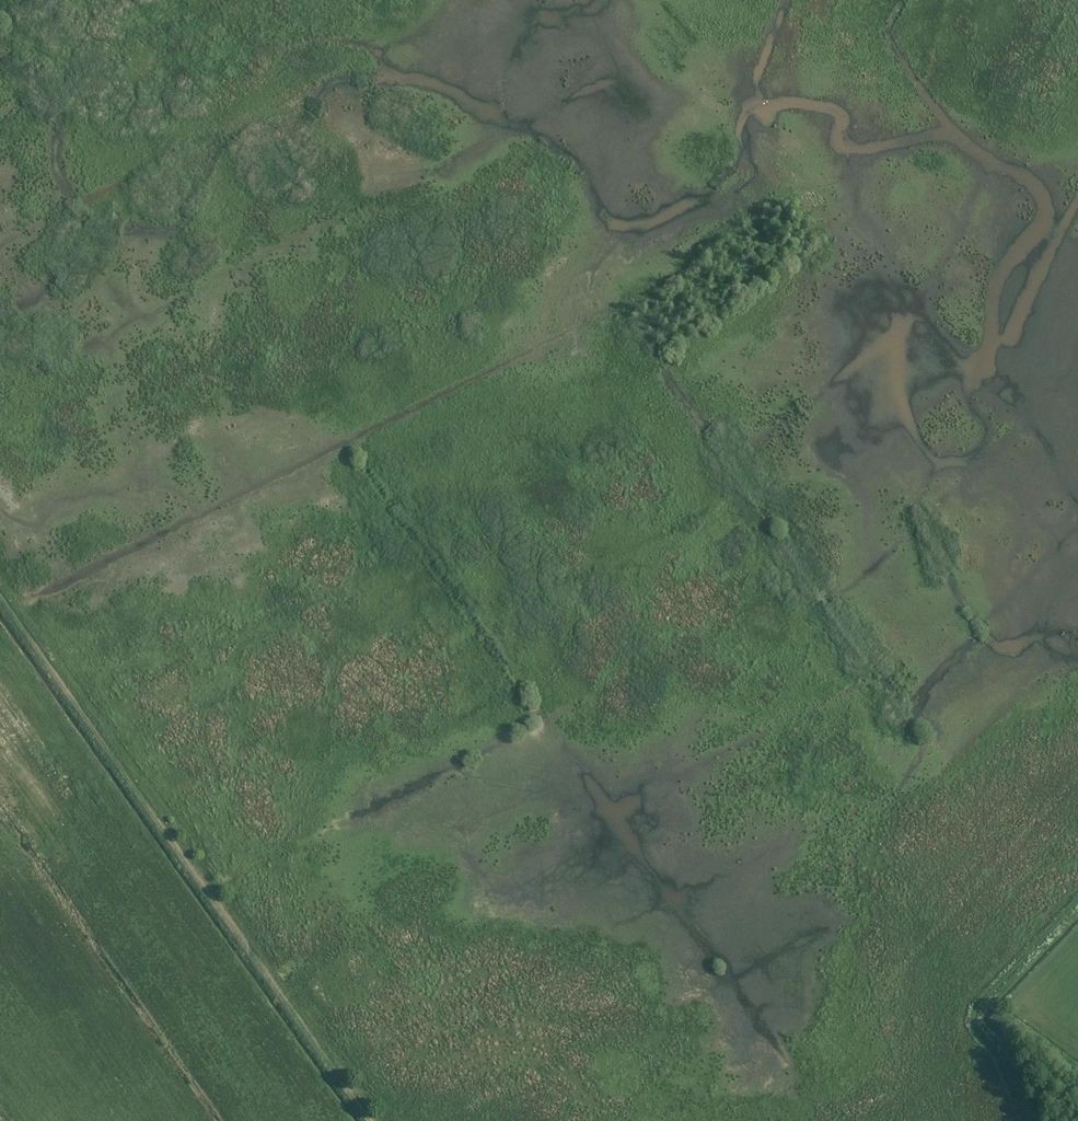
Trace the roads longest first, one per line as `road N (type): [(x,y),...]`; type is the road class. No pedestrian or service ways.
road 1 (track): [(0,598),(370,1120)]
road 2 (track): [(1028,1120),(1000,1058),(976,1028),(976,1013),(1077,908)]

